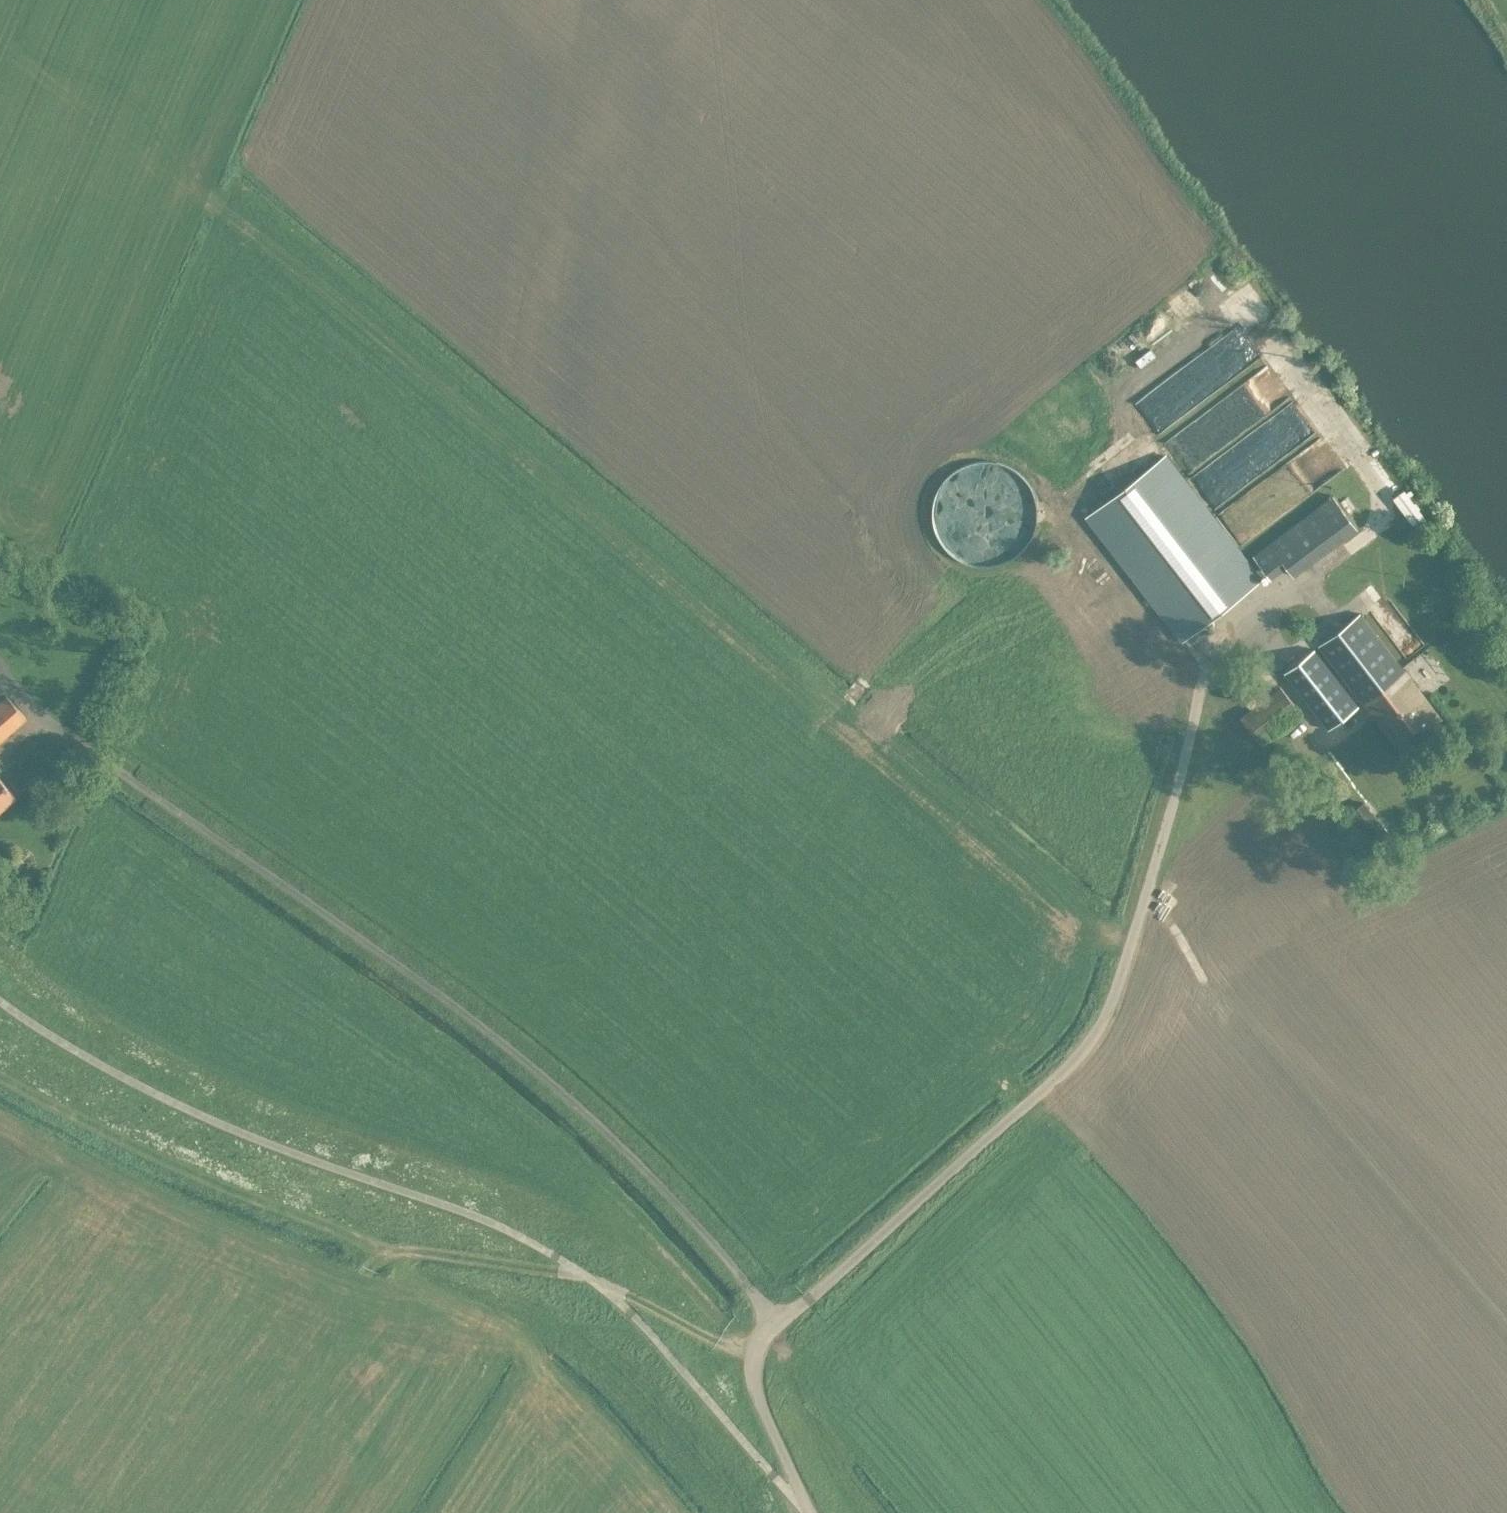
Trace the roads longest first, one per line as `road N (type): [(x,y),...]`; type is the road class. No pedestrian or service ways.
road 1 (unclassified): [(810,1512),(754,1381),(758,1338),(1045,1087),(1087,1042),(1114,989),(1205,673)]

